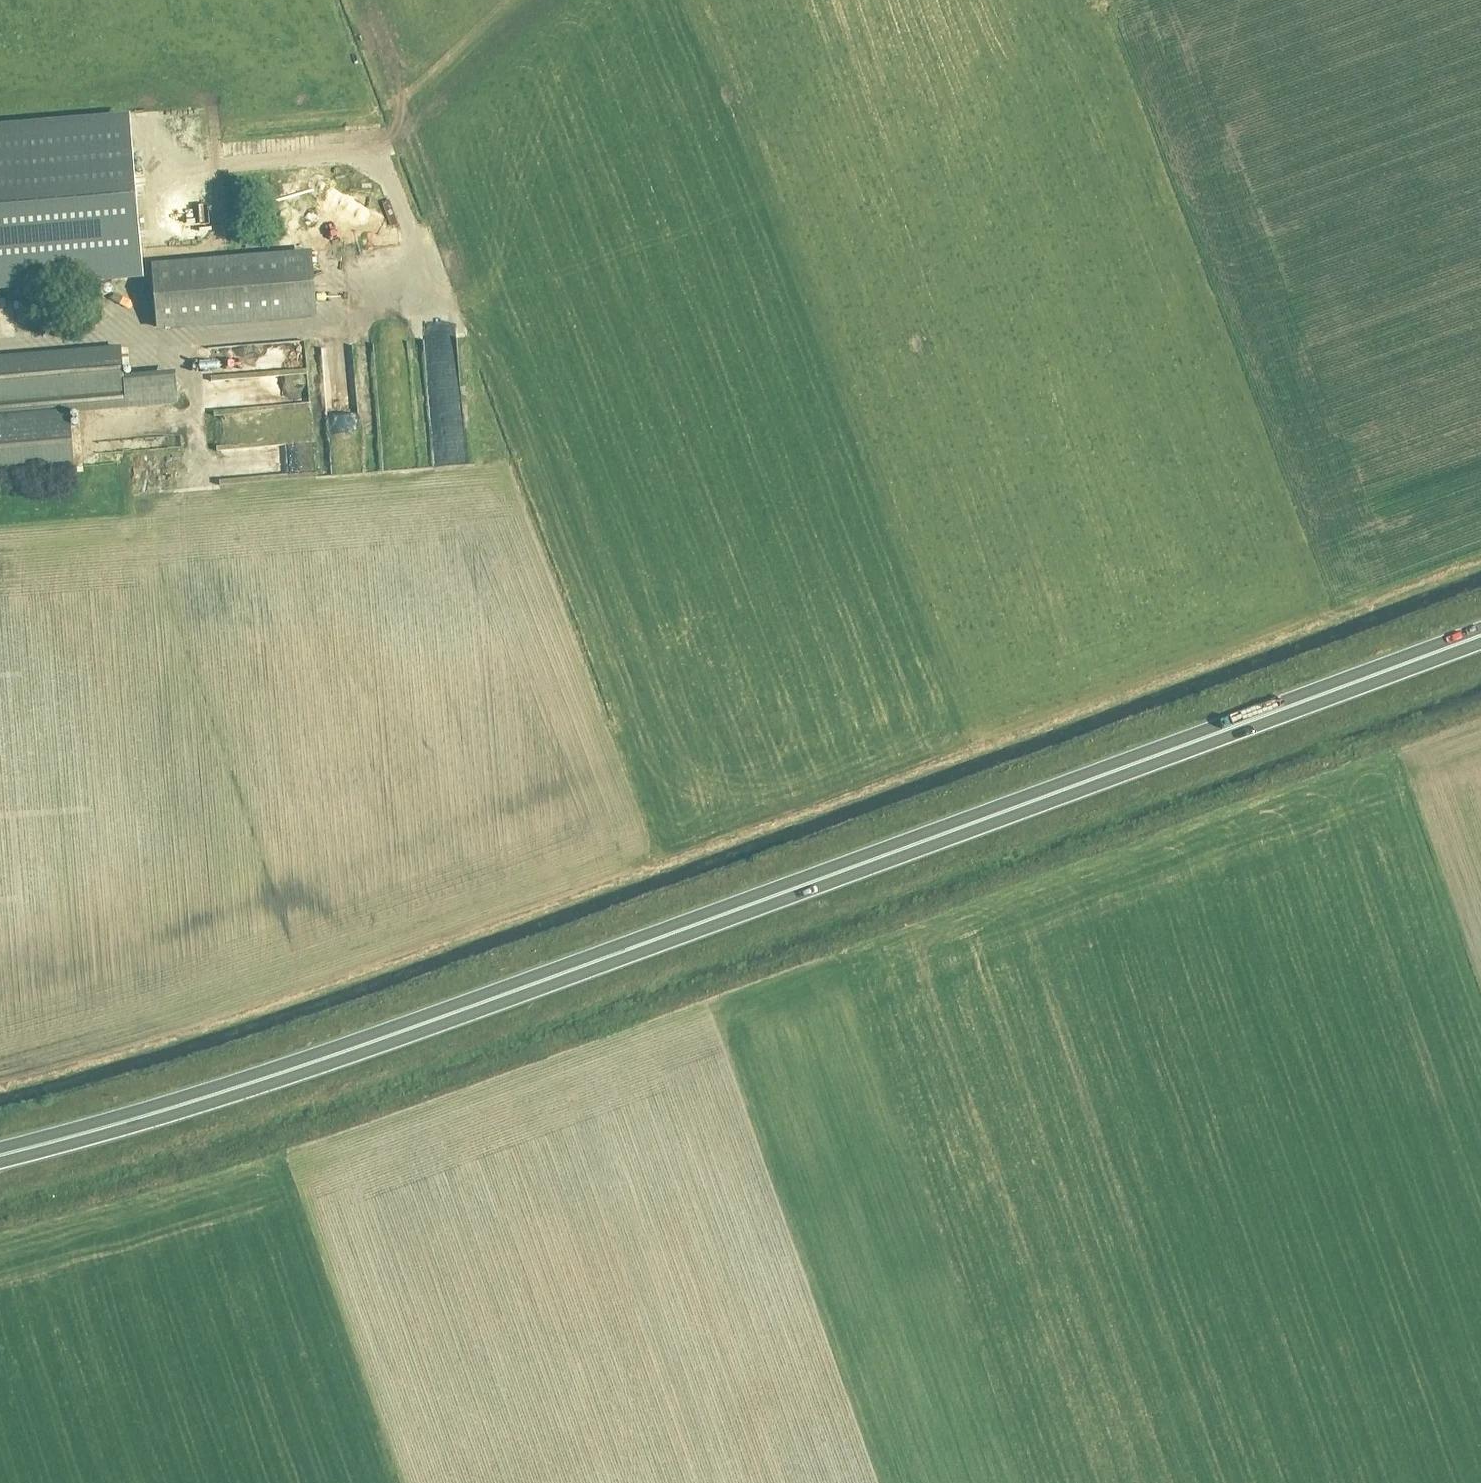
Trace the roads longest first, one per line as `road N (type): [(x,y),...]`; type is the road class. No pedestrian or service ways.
road 1 (trunk): [(0,1156),(443,1019),(1480,637)]

